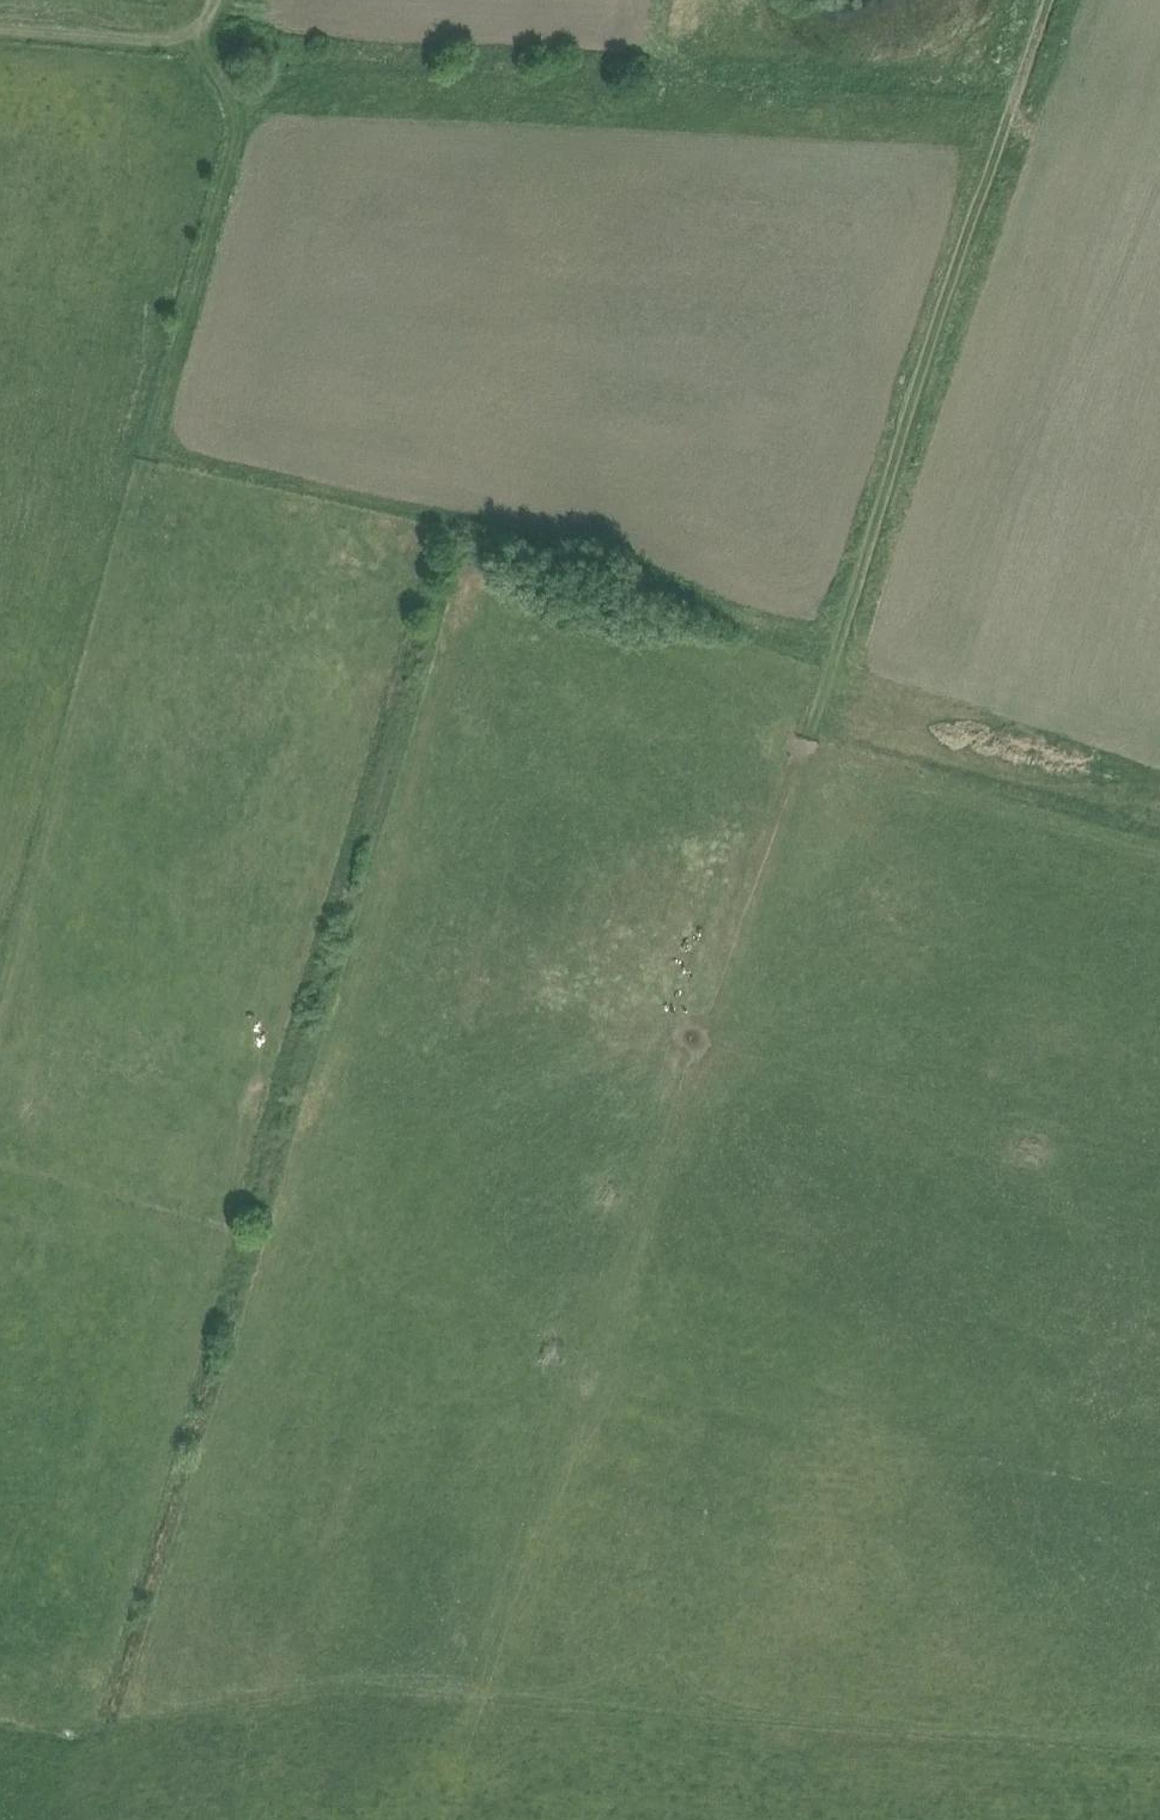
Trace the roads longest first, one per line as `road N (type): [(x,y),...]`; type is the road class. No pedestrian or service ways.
road 1 (track): [(0,27),(168,41),(191,35),(213,0)]

